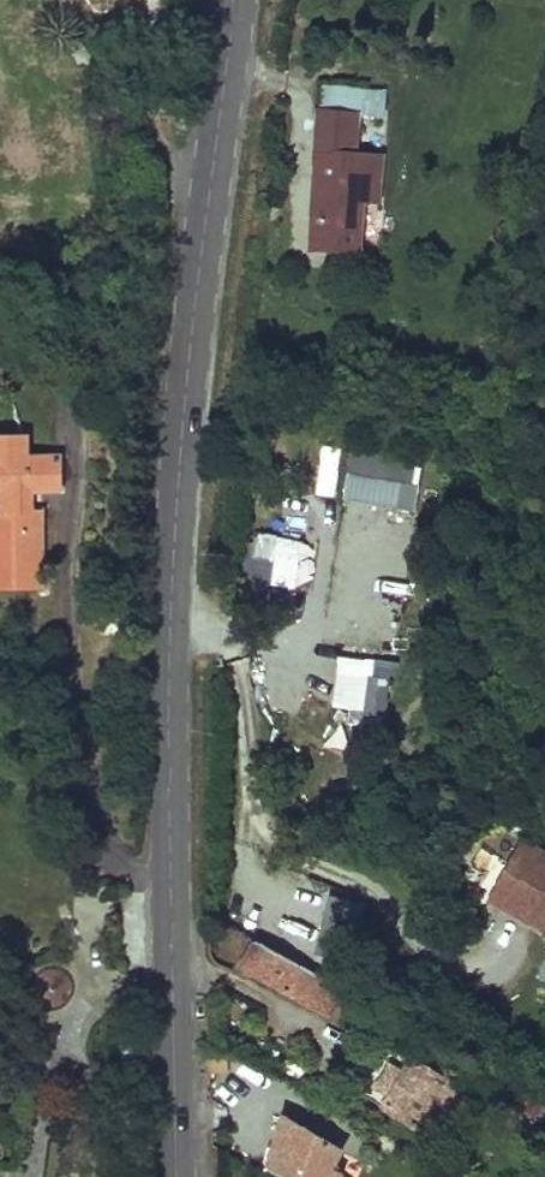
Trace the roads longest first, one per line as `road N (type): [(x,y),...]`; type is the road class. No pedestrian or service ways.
road 1 (secondary): [(178,1176),(172,666),(178,512),(237,0)]

